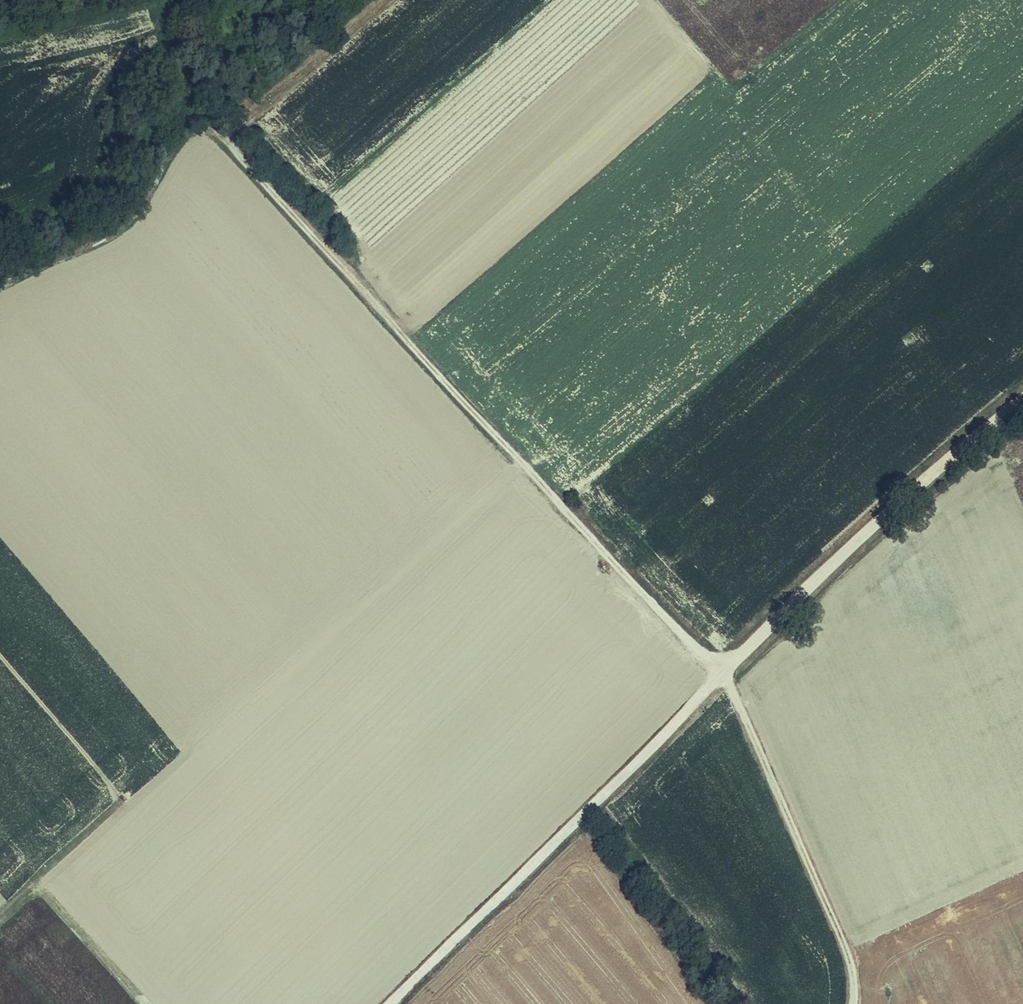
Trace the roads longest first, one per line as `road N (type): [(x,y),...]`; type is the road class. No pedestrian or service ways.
road 1 (track): [(852,1003),(839,927),(731,683),(235,151)]
road 2 (track): [(0,916),(123,795)]

